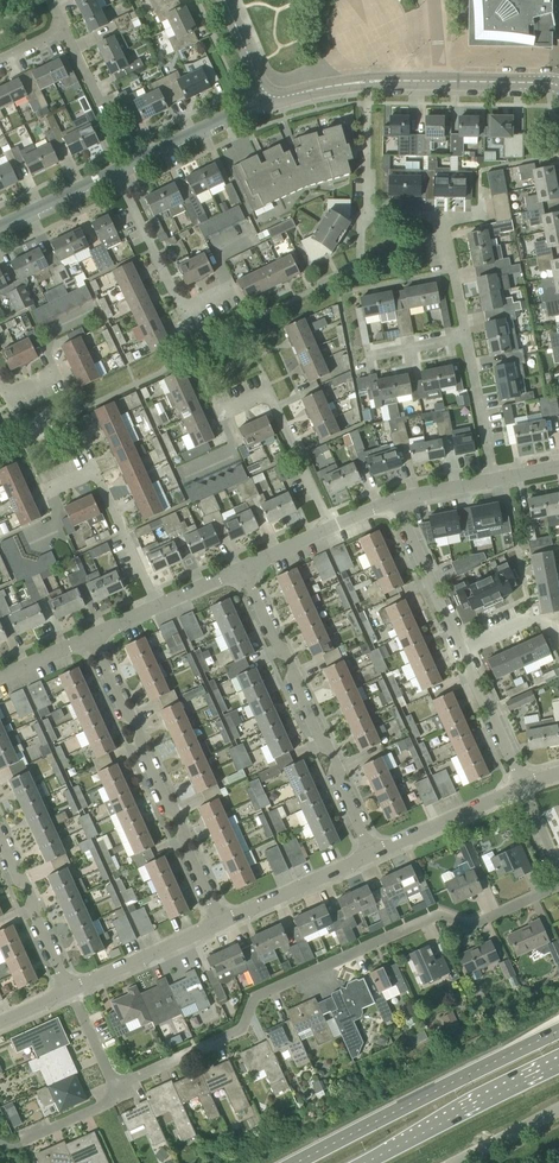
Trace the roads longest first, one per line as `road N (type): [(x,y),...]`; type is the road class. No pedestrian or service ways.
road 1 (residential): [(115,1088),(243,1027),(258,992),(418,923),(473,925),(558,891)]
road 2 (residential): [(219,921),(92,633)]
road 3 (residential): [(373,851),(244,567)]
road 4 (primary): [(558,1031),(298,1162)]
road 5 (residential): [(254,238),(216,257),(233,294),(182,311),(115,173)]
road 6 (residential): [(23,547),(53,533),(57,488),(98,469),(157,607)]
road 7 (residential): [(466,337),(446,227),(430,215),(365,212),(367,170)]
road 8 (primary): [(367,1162),(558,1065)]
road 9 (residential): [(337,526),(275,392),(220,408)]
road 10 (residential): [(115,173),(272,98)]
road 11 (residential): [(98,314),(55,334),(49,353),(60,375),(9,400),(0,381)]
road 12 (residential): [(219,921),(373,851)]
road 13 (residential): [(439,80),(272,98)]
road 14 (residential): [(466,653),(398,500)]
road 15 (residential): [(69,990),(0,839)]
road 16 (residential): [(69,990),(219,921)]
road 17 (residential): [(373,851),(523,782)]
road 18 (residential): [(495,481),(466,337)]
road 19 (residential): [(523,782),(466,653)]
road 20 (residential): [(0,1148),(12,1150),(108,1106),(115,1088)]
road 21 (residential): [(0,230),(115,173)]

